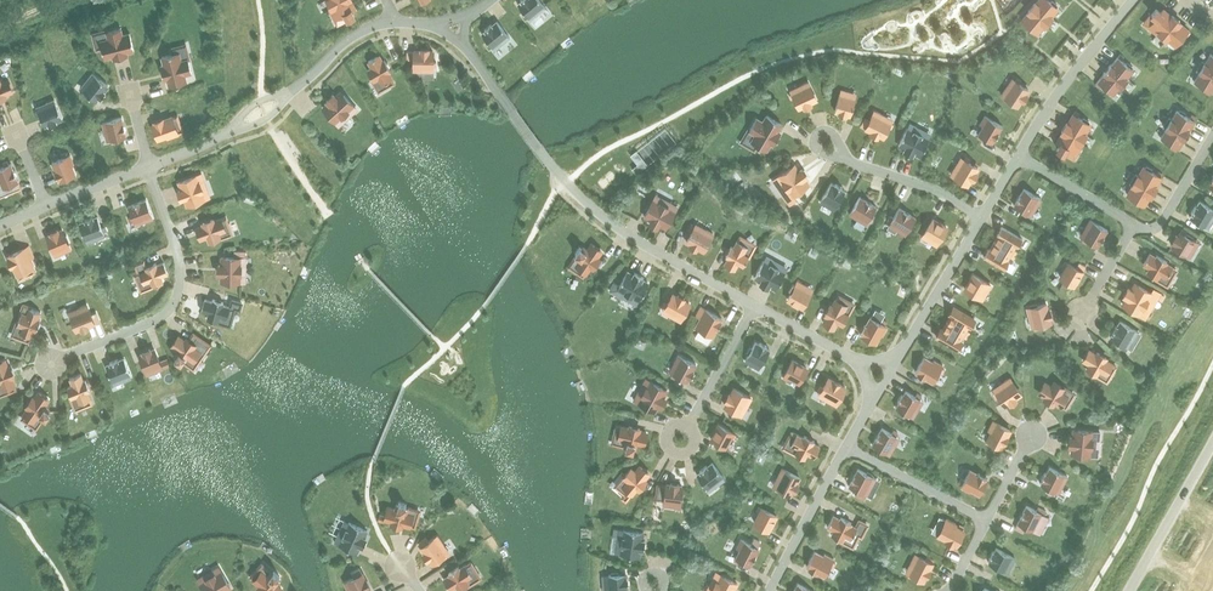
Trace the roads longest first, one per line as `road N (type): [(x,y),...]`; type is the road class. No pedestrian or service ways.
road 1 (unclassified): [(1128,590),(1212,441)]

